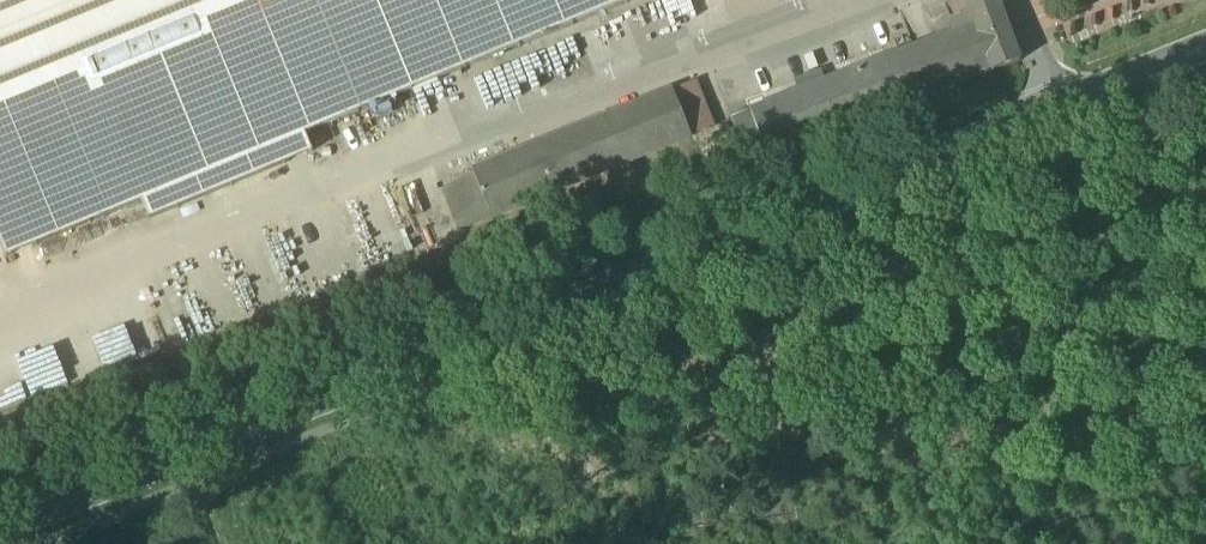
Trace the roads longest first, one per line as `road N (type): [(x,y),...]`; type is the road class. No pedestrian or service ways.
road 1 (secondary): [(0,535),(1205,52)]

